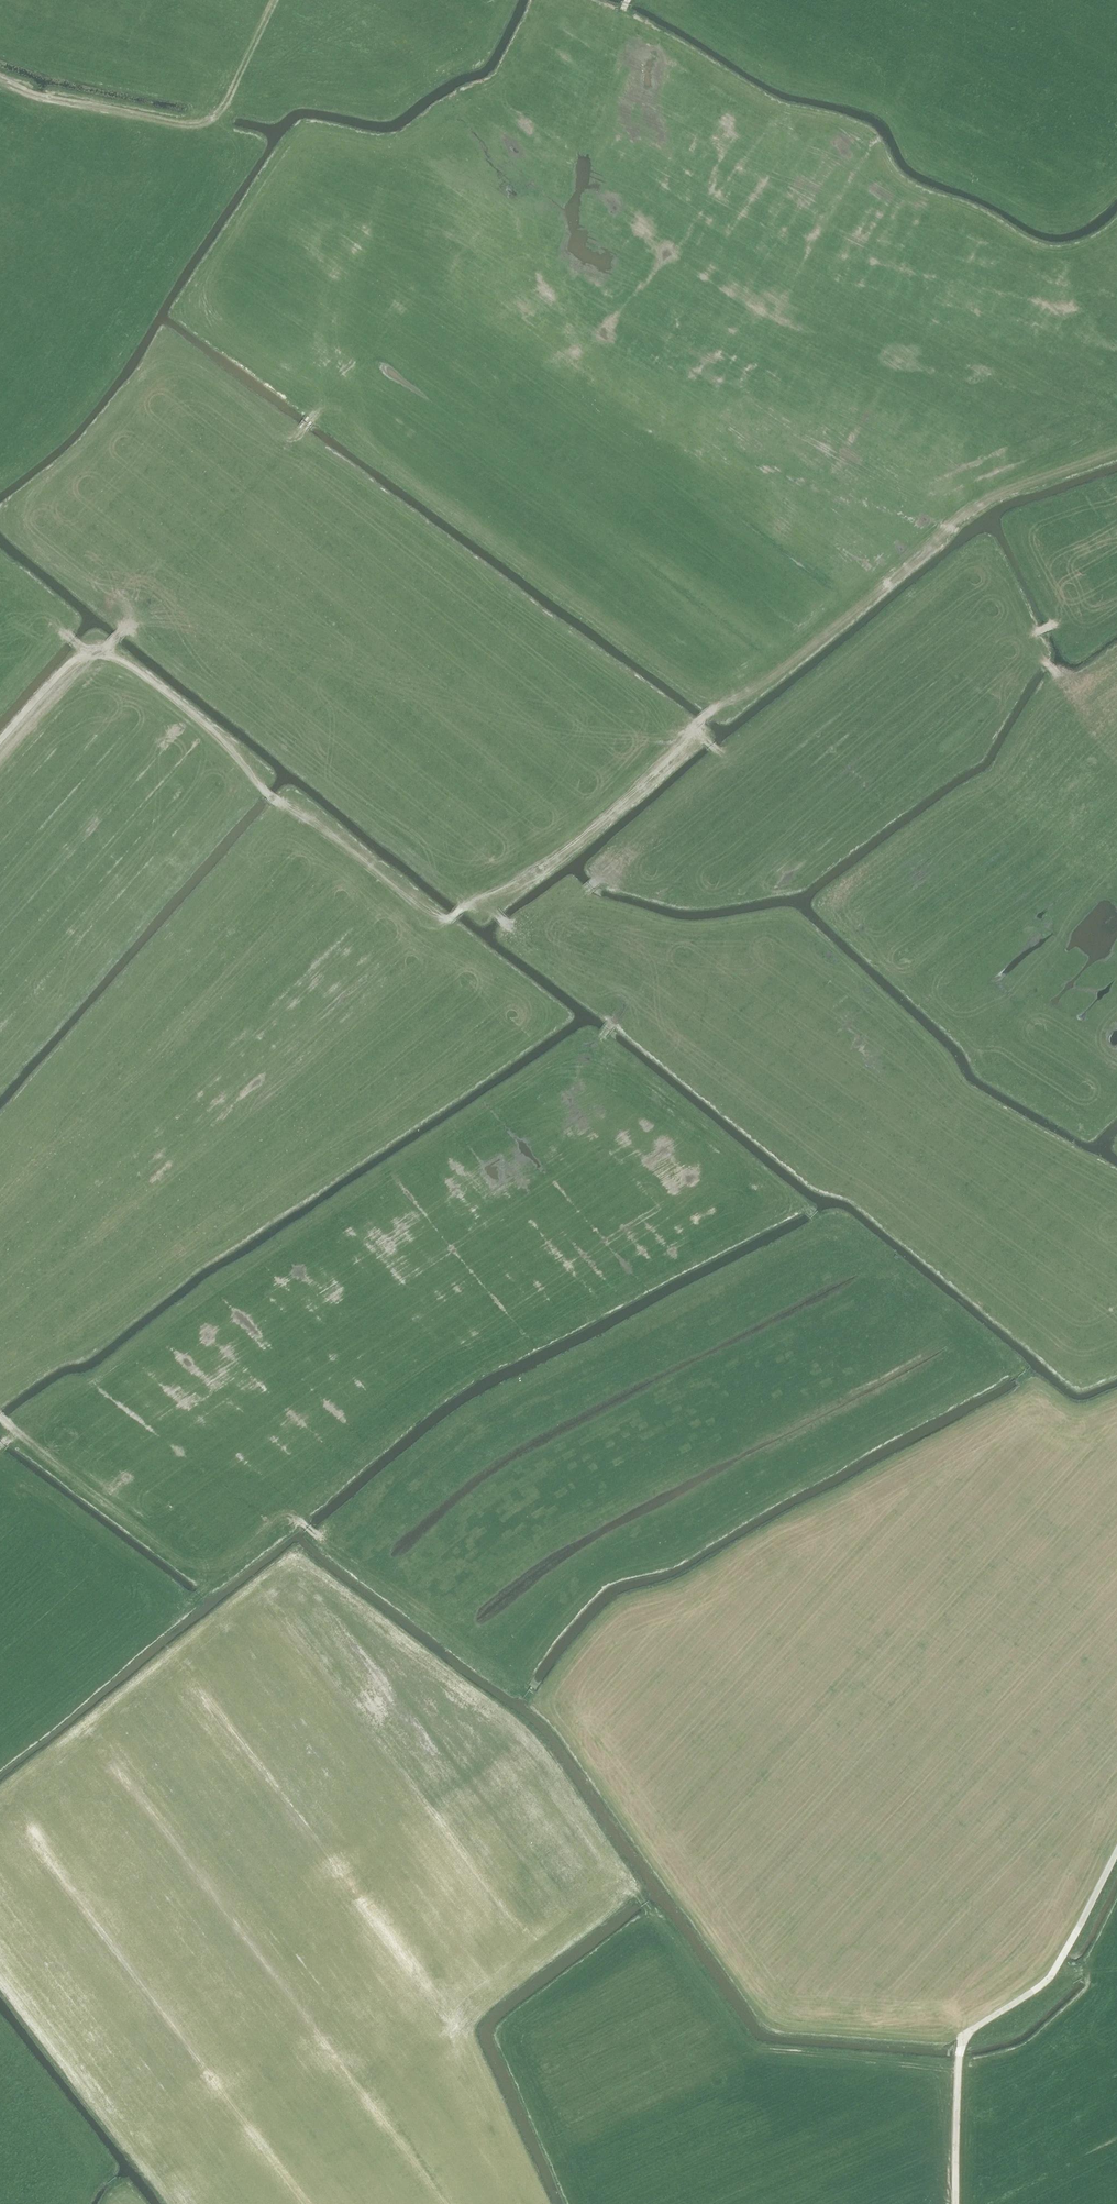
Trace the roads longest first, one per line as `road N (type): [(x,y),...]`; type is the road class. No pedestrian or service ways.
road 1 (track): [(0,742),(67,665),(104,651),(132,664),(232,747),(281,804),(429,914),(451,918),(522,887),(666,770),(713,710),(829,629),(958,517),(1116,448)]
road 2 (track): [(959,2203),(963,2037),(1050,1980),(1116,1851)]
road 3 (track): [(0,82),(51,103),(192,130),(223,115),(232,97)]

